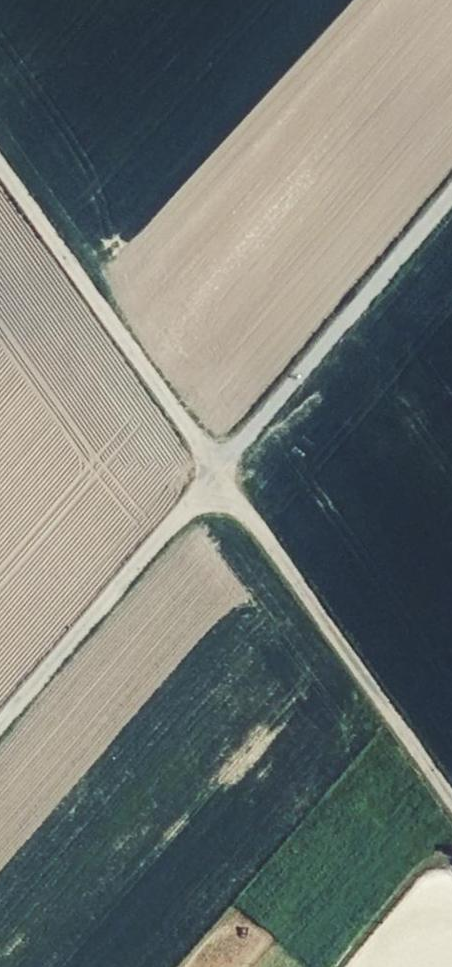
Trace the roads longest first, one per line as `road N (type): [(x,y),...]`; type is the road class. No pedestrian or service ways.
road 1 (track): [(0,169),(451,811)]
road 2 (track): [(451,202),(219,485),(0,732)]

